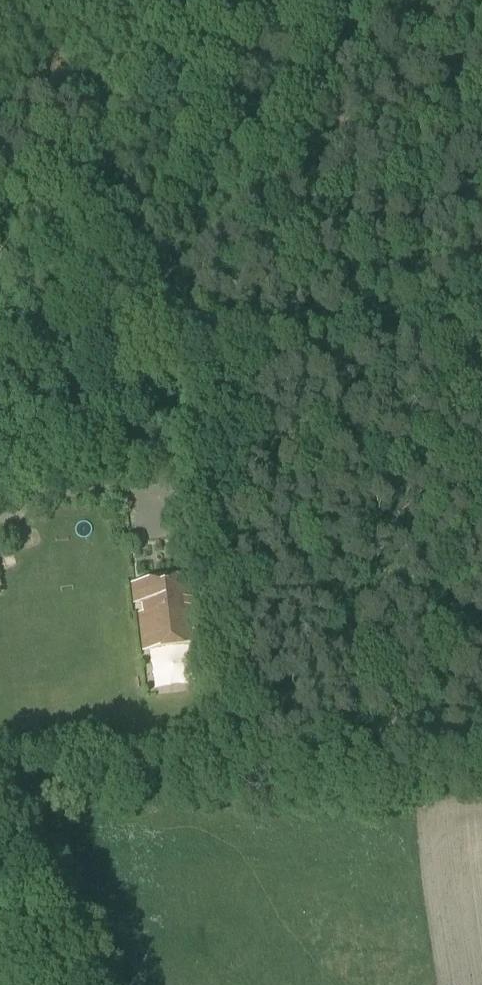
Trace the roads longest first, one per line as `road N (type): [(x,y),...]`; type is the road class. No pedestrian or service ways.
road 1 (tertiary): [(0,350),(481,324)]

